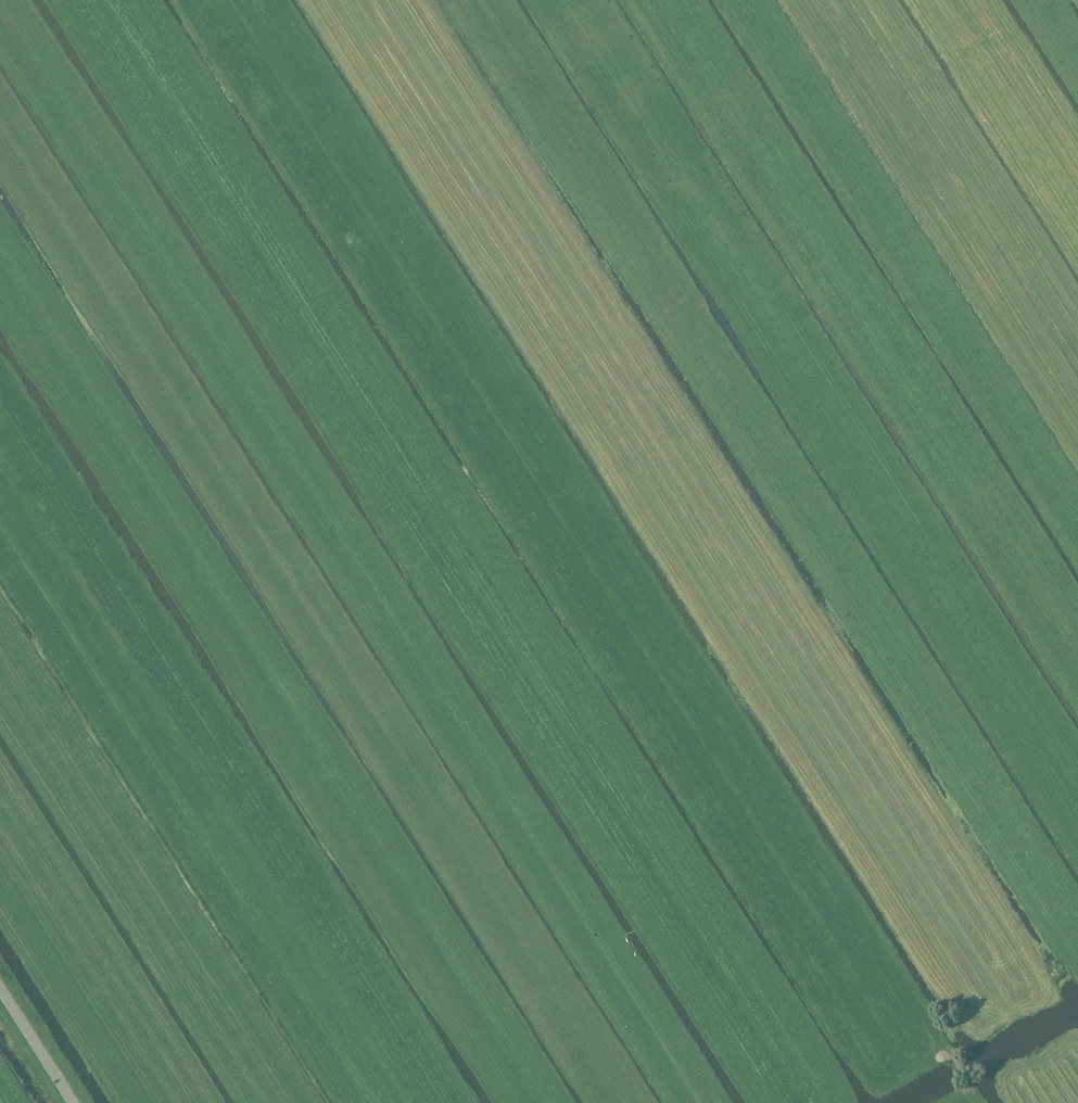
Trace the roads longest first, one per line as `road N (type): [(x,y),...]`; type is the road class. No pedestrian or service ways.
road 1 (unclassified): [(72,1102),(0,990)]

